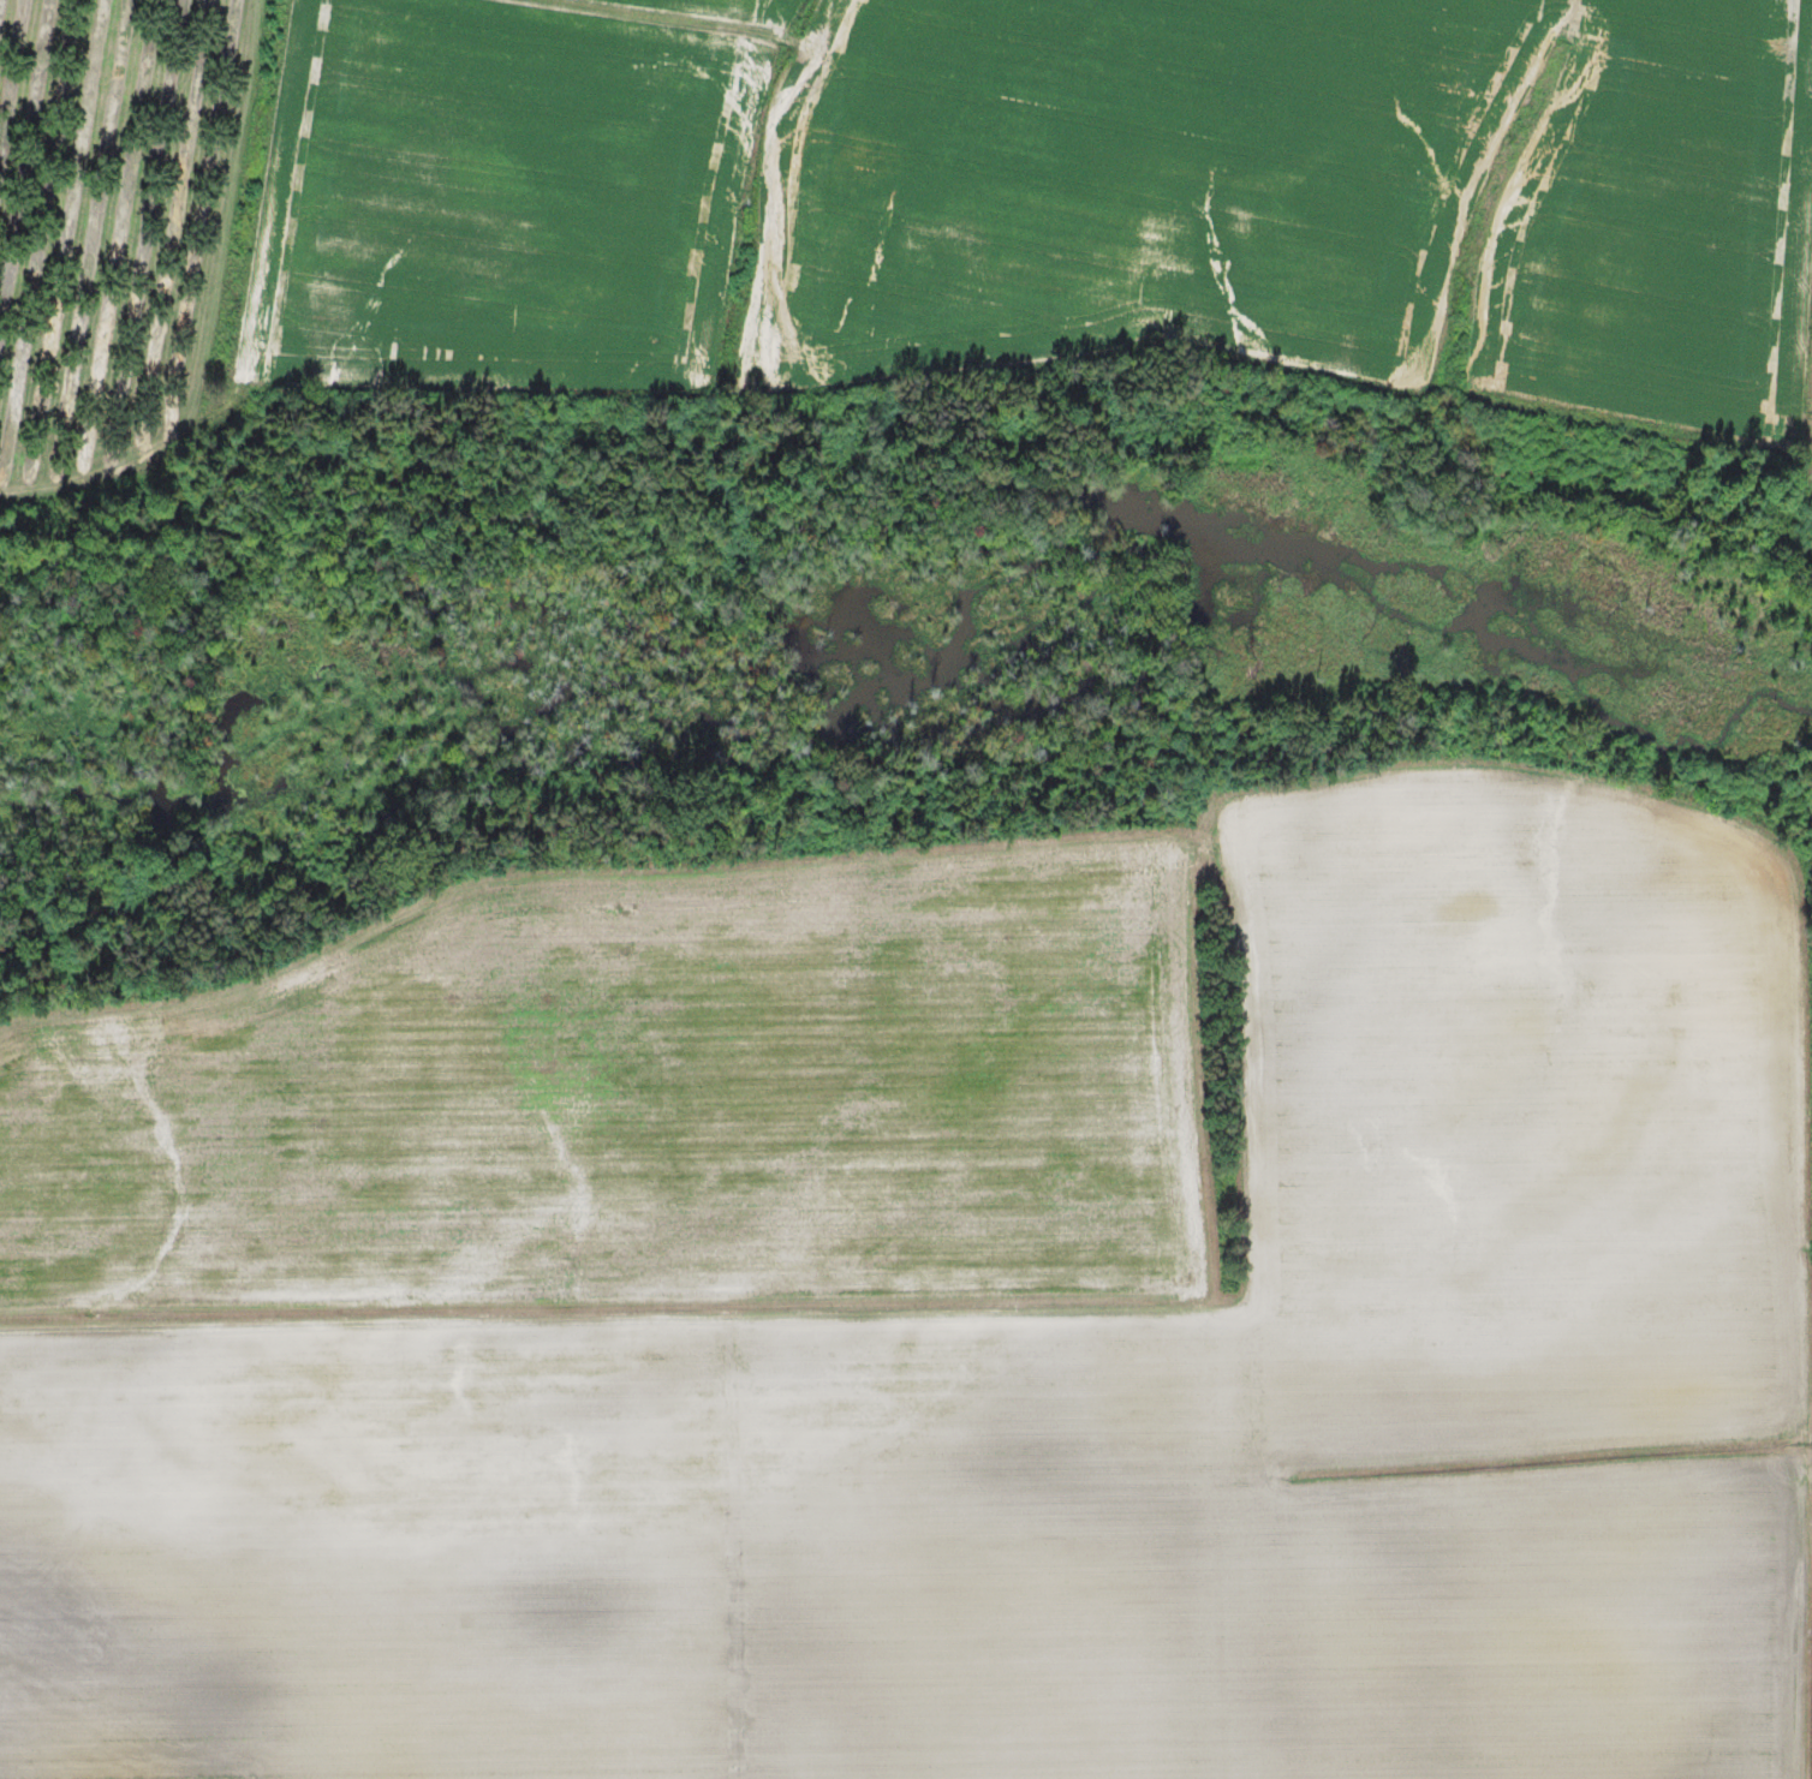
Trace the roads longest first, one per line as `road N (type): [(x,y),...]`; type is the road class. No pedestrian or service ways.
road 1 (track): [(0,498),(137,467),(226,395),(261,259),(296,0)]

